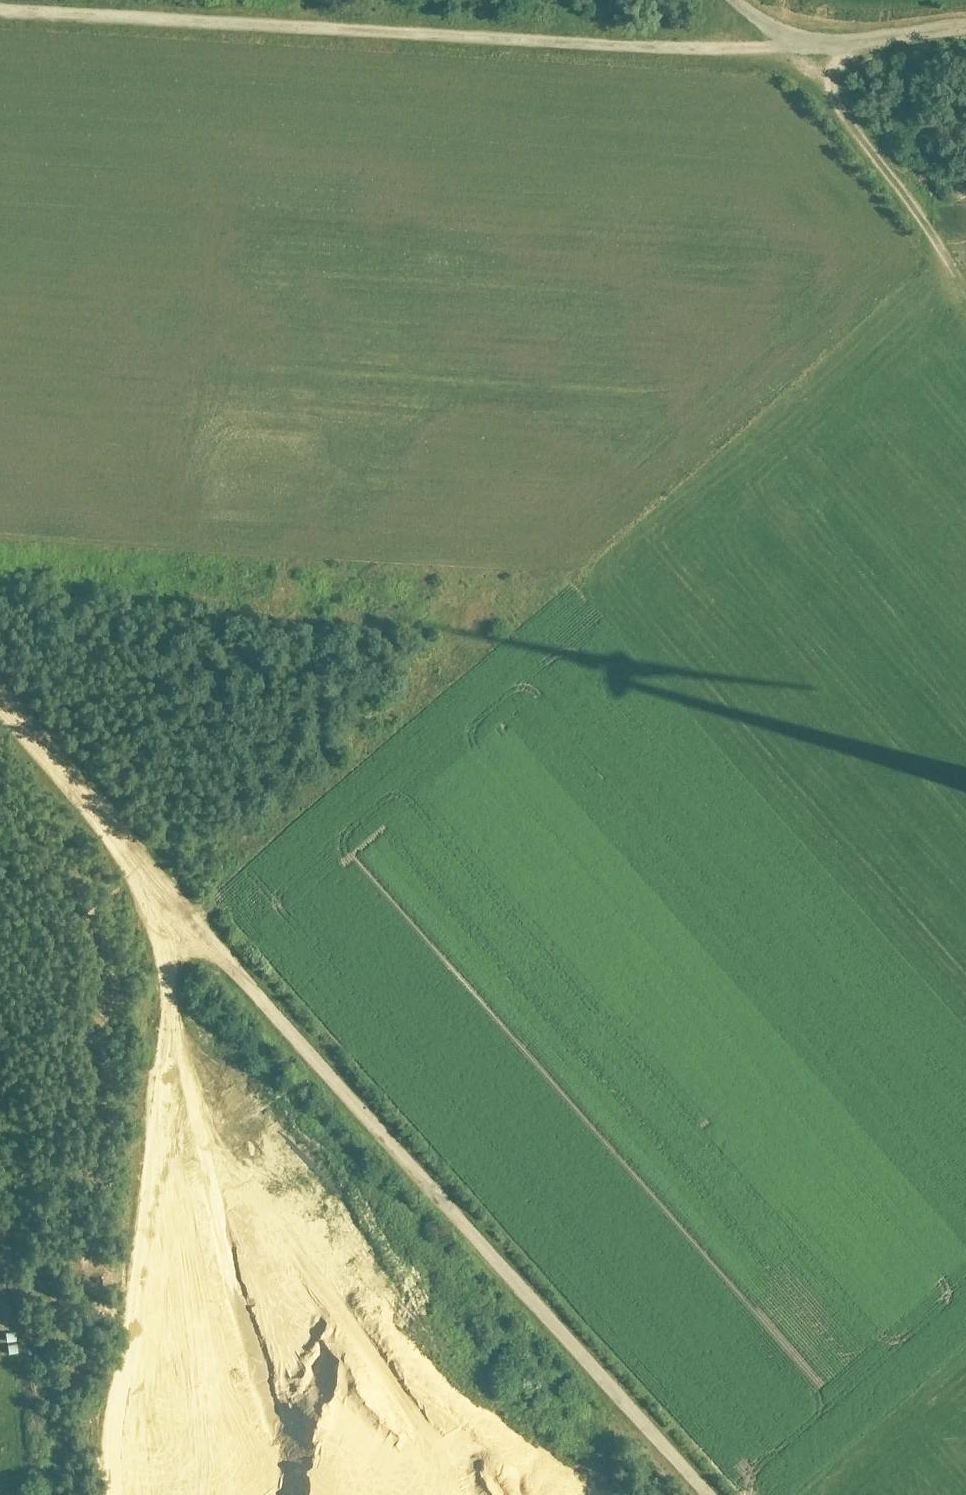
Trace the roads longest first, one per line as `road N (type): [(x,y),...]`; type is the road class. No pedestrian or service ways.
road 1 (track): [(0,691),(713,1494)]
road 2 (track): [(965,34),(780,52),(0,17)]
road 3 (track): [(736,0),(965,298)]

